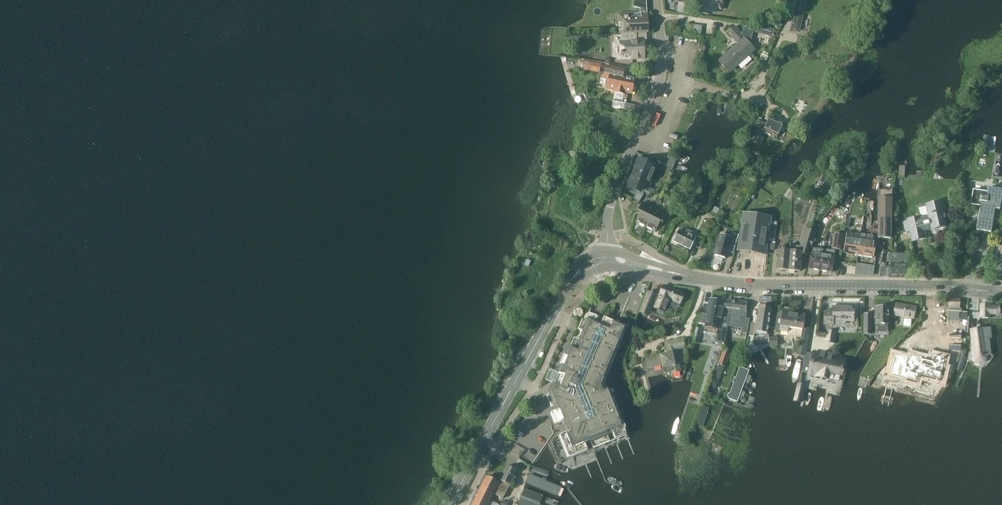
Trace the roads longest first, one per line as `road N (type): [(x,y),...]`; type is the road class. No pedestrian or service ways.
road 1 (secondary): [(606,258),(757,285),(1001,290)]
road 2 (secondary): [(606,258),(571,281),(451,504)]
road 3 (tertiary): [(606,258),(614,189),(660,73),(657,0)]

